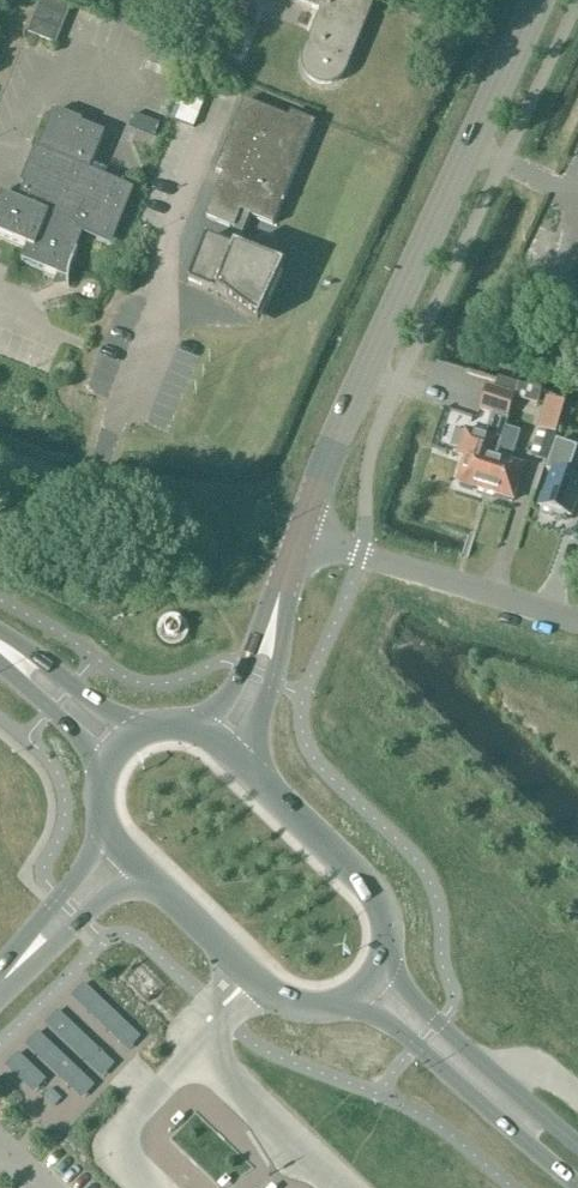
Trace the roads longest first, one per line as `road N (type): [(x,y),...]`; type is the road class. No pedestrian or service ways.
road 1 (secondary): [(299,540),(339,428),(540,0)]
road 2 (secondary): [(353,999),(577,1187)]
road 3 (unclassified): [(577,623),(299,540)]
road 4 (secondary): [(577,1147),(382,967)]
road 5 (secondary): [(382,967),(389,932),(378,897),(244,767)]
road 6 (secondary): [(147,877),(278,999),(314,1010),(353,999)]
road 7 (secondary): [(107,833),(33,929),(5,981)]
road 8 (secondary): [(244,767),(280,656),(280,593)]
road 9 (secondary): [(5,981),(54,950),(128,881),(147,877)]
road 10 (tertiary): [(142,731),(119,725),(0,637)]
road 11 (secondary): [(280,593),(213,719),(196,730)]
road 12 (tertiary): [(0,663),(72,732),(102,776)]

